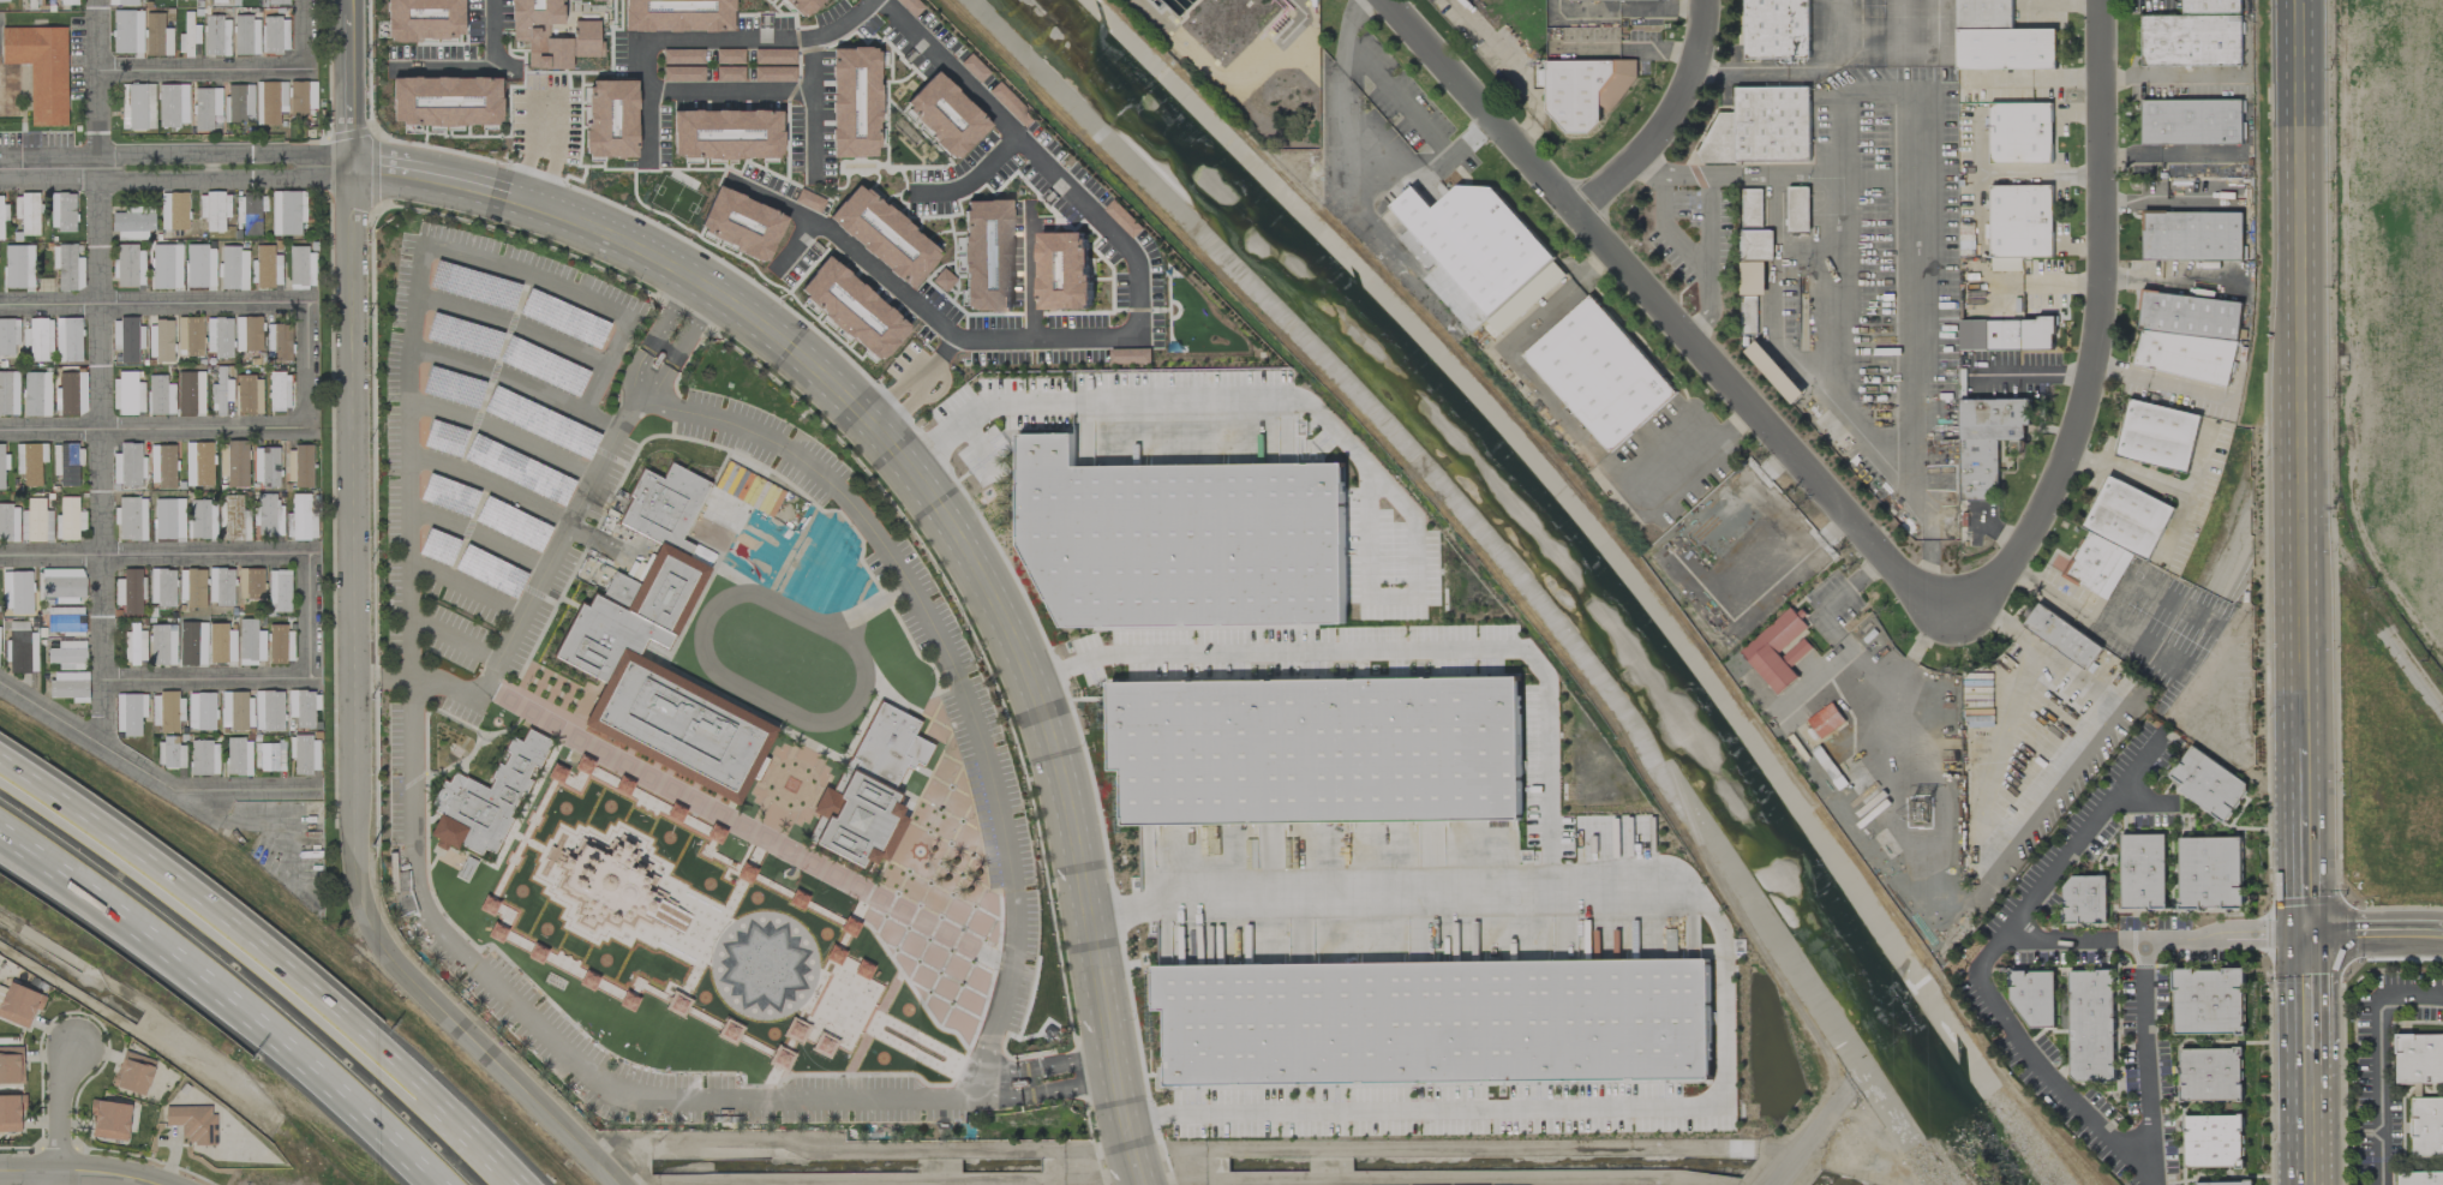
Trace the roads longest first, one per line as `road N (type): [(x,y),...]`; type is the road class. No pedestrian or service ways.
road 1 (tertiary): [(349,166),(491,190),(625,241),(770,331),(906,466),(977,574),(1035,701),(1072,833),(1120,1106)]
road 2 (residential): [(349,166),(352,790),(359,864),(378,935),(615,1184)]
road 3 (residential): [(1381,0),(1884,562),(1951,617)]
road 4 (residential): [(107,740),(100,0)]
road 5 (residential): [(1951,617),(2012,561),(2082,403),(2101,303),(2098,0)]
road 6 (motorway): [(505,1184),(166,882),(0,773)]
road 7 (motorway): [(0,835),(146,932),(425,1184)]
road 8 (primary): [(2301,388),(2298,0)]
road 9 (primary): [(2304,738),(2301,388)]
road 10 (residential): [(0,555),(313,555)]
road 11 (residential): [(0,430),(310,430)]
road 12 (residential): [(0,301),(309,303)]
road 13 (residential): [(1701,0),(1691,73),(1664,127),(1573,216)]
road 14 (residential): [(101,166),(124,180),(306,178),(349,166)]
road 15 (residential): [(349,166),(307,156),(124,156),(101,166)]
road 16 (residential): [(0,677),(178,789)]
road 17 (residential): [(107,678),(316,680)]
road 18 (residential): [(100,66),(307,66)]
road 19 (primary): [(2306,938),(2304,738)]
road 20 (tertiary): [(346,0),(349,166)]
road 21 (residential): [(0,1172),(62,1171),(150,1184)]
road 22 (residential): [(178,789),(318,790)]
road 23 (secondary): [(2306,938),(2442,937)]
road 24 (primary): [(2309,1184),(2307,1057)]
road 25 (residential): [(309,303),(310,430)]
road 26 (residential): [(62,1171),(62,1081),(74,1046)]
road 27 (residential): [(316,680),(313,555)]

